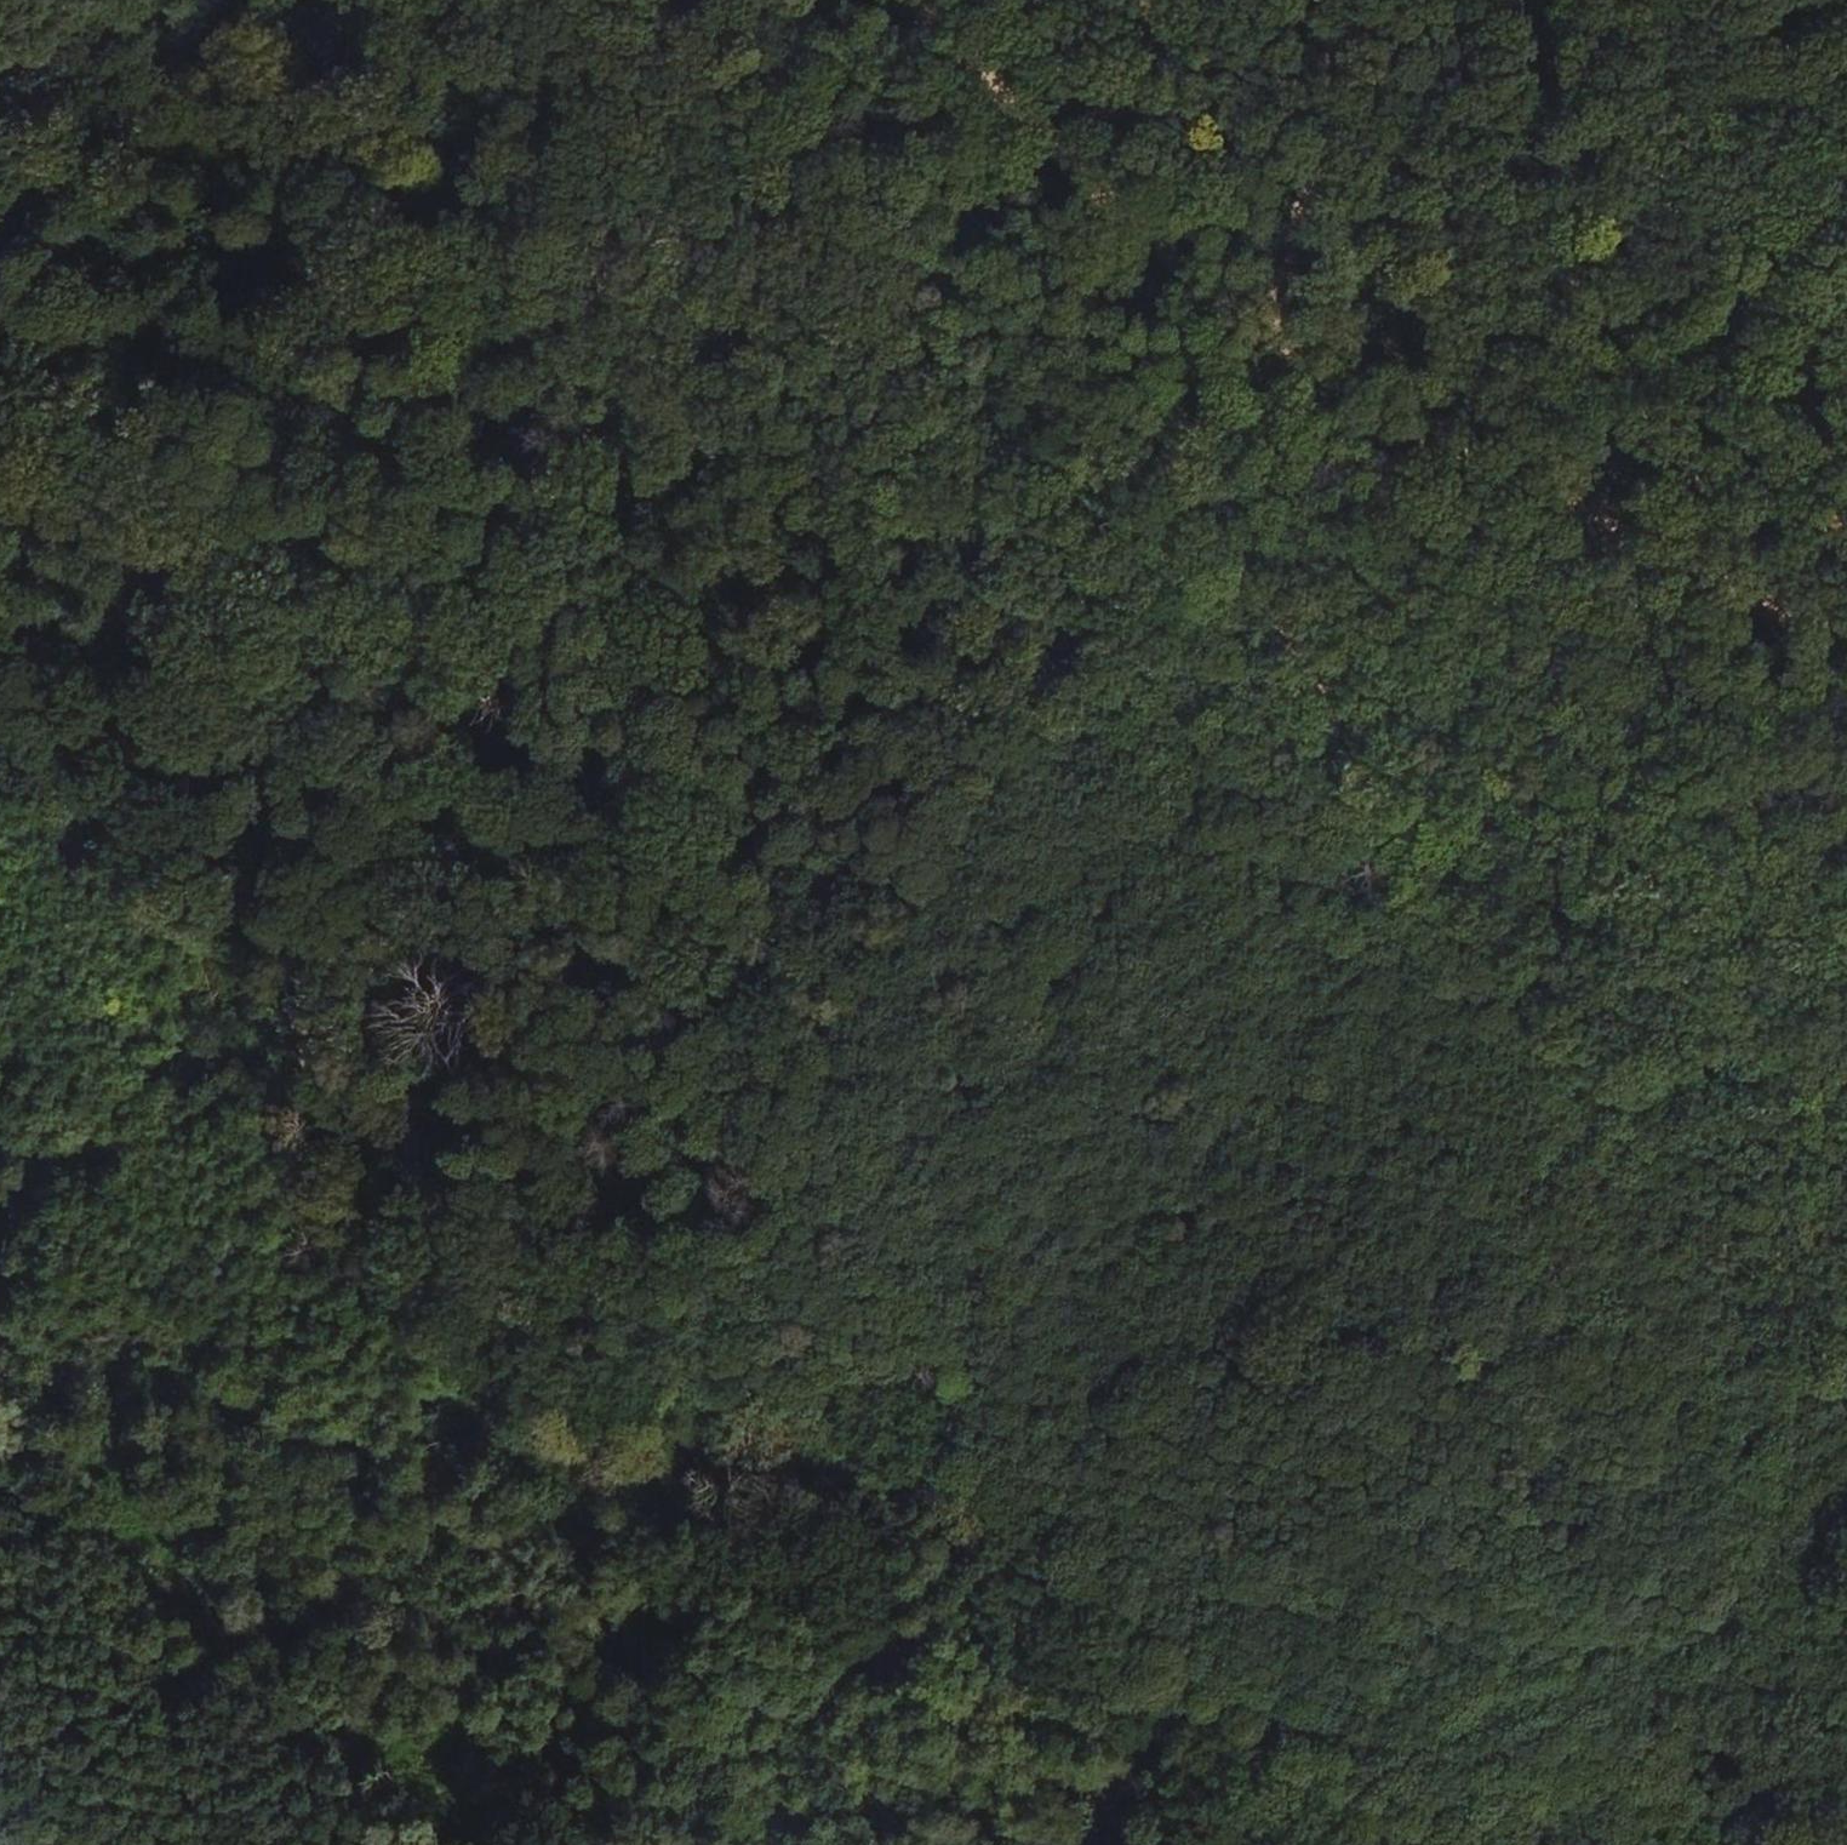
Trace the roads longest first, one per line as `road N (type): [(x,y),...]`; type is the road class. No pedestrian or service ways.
road 1 (track): [(1846,1419),(1335,732),(1256,512),(1299,346)]
road 2 (track): [(1299,346),(1693,570),(1846,643)]
road 3 (track): [(1299,346),(936,0)]
road 4 (track): [(1299,346),(1387,0)]

